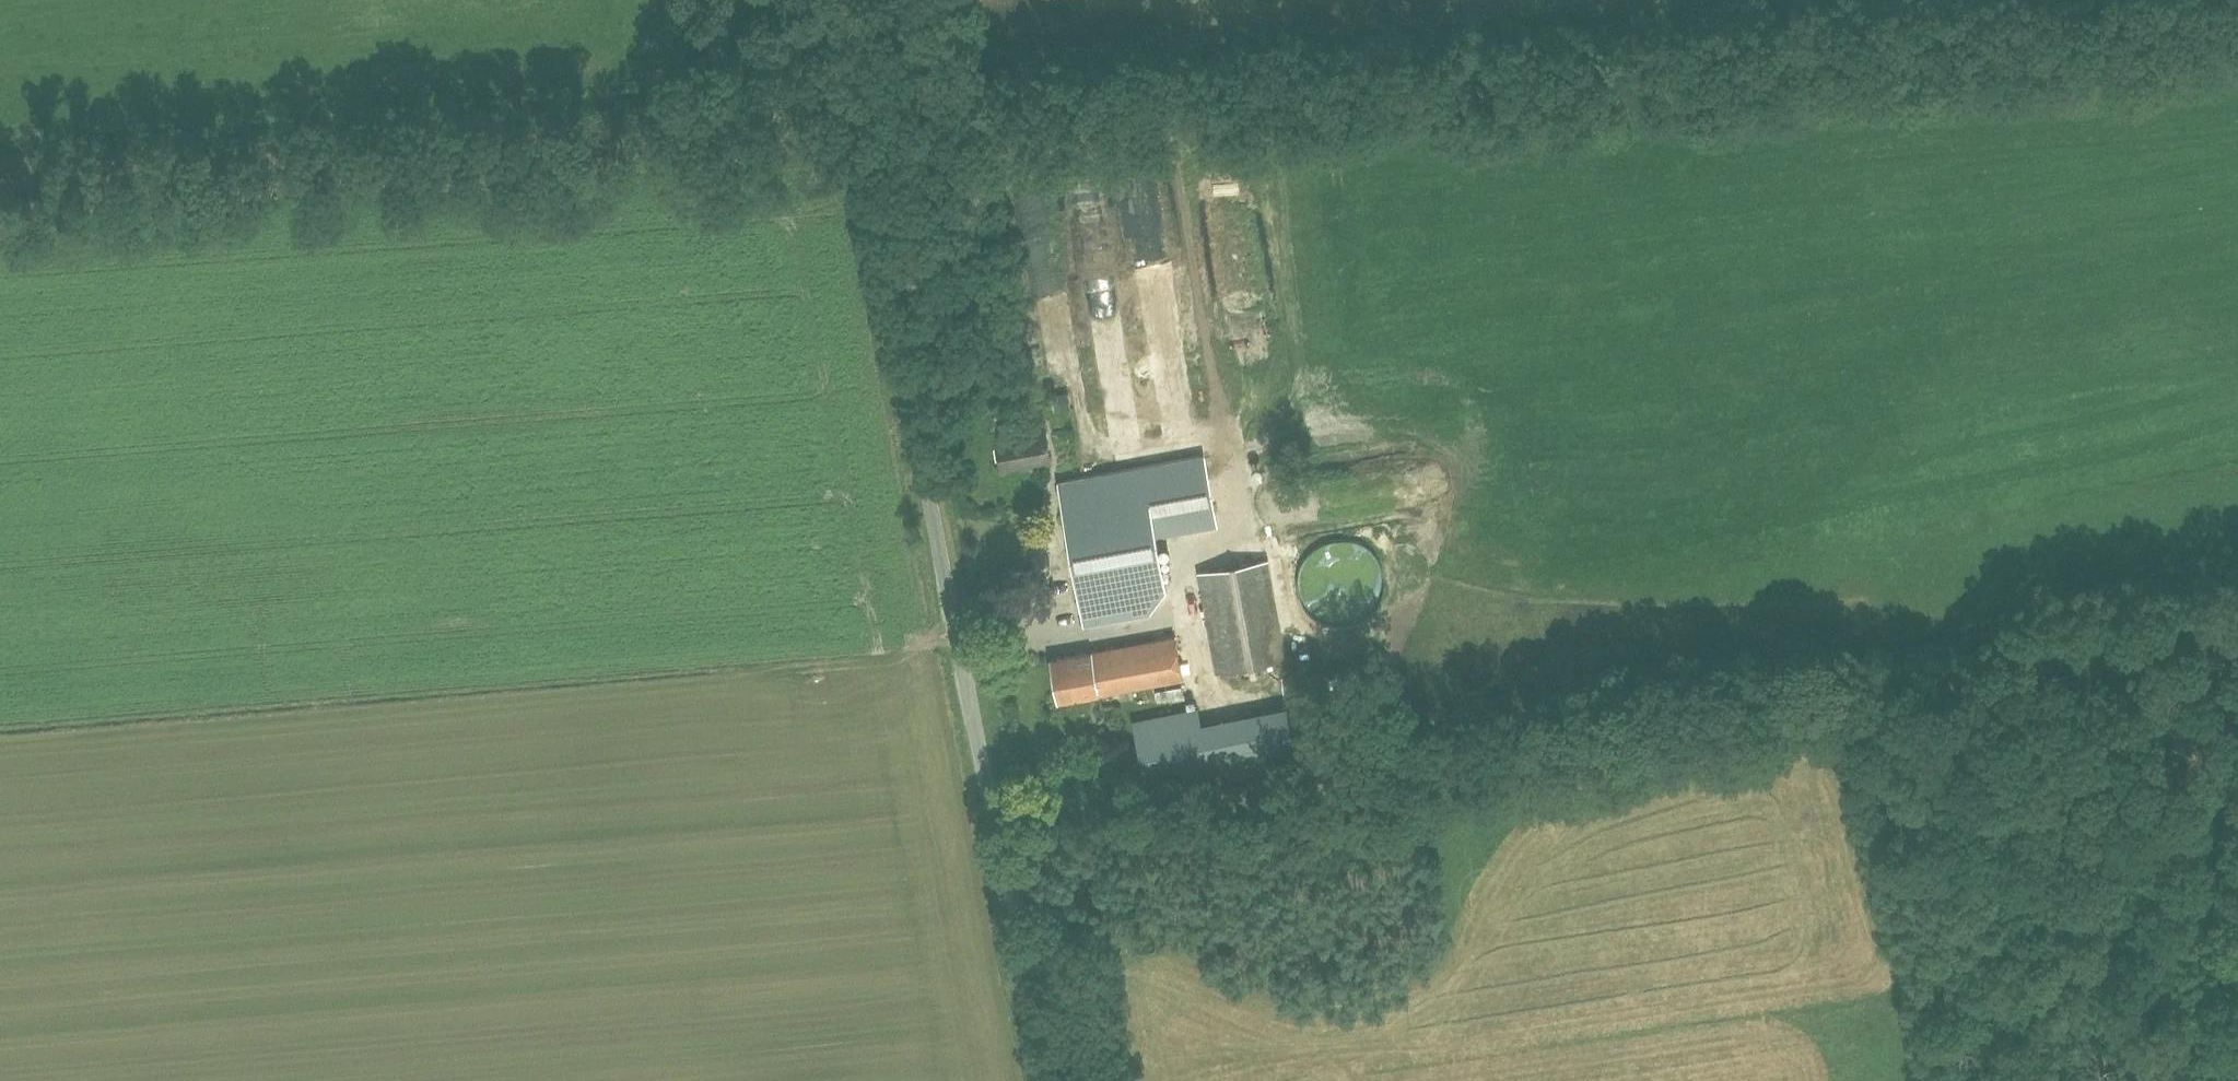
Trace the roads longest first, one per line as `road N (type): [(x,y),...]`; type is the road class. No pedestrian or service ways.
road 1 (unclassified): [(998,852),(833,0)]
road 2 (track): [(1044,1080),(998,852)]

